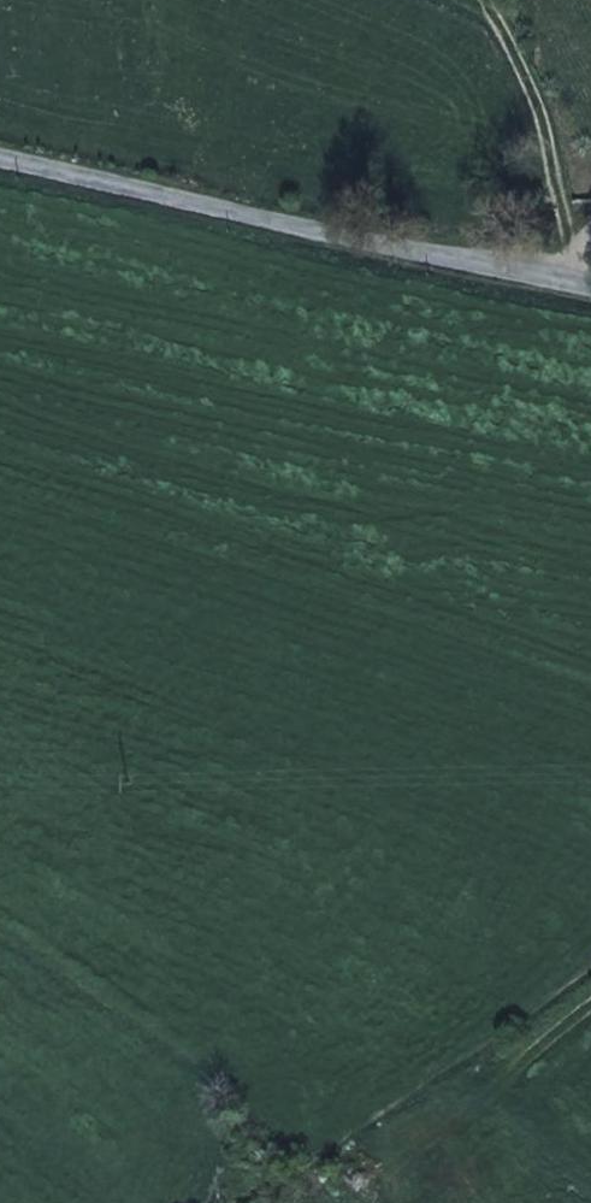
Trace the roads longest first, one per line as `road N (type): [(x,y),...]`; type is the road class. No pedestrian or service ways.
road 1 (unclassified): [(590,286),(0,159)]
road 2 (track): [(590,964),(408,1081),(260,1155),(184,1202)]

